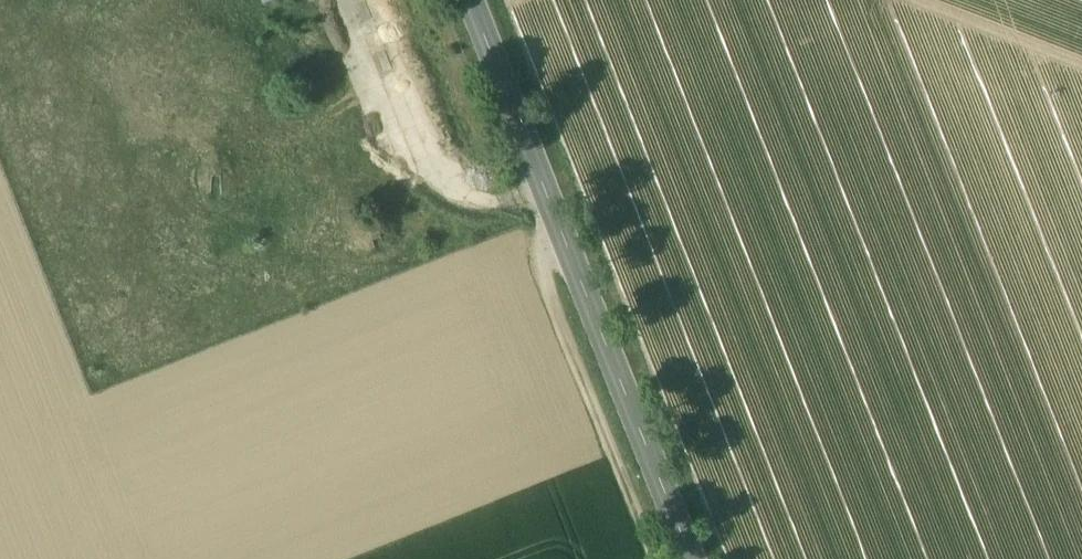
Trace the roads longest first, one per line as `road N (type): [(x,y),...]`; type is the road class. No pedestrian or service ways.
road 1 (tertiary): [(691,558),(470,0)]
road 2 (track): [(559,233),(534,256),(542,286),(653,558)]
road 3 (track): [(355,0),(419,153),(474,201)]

